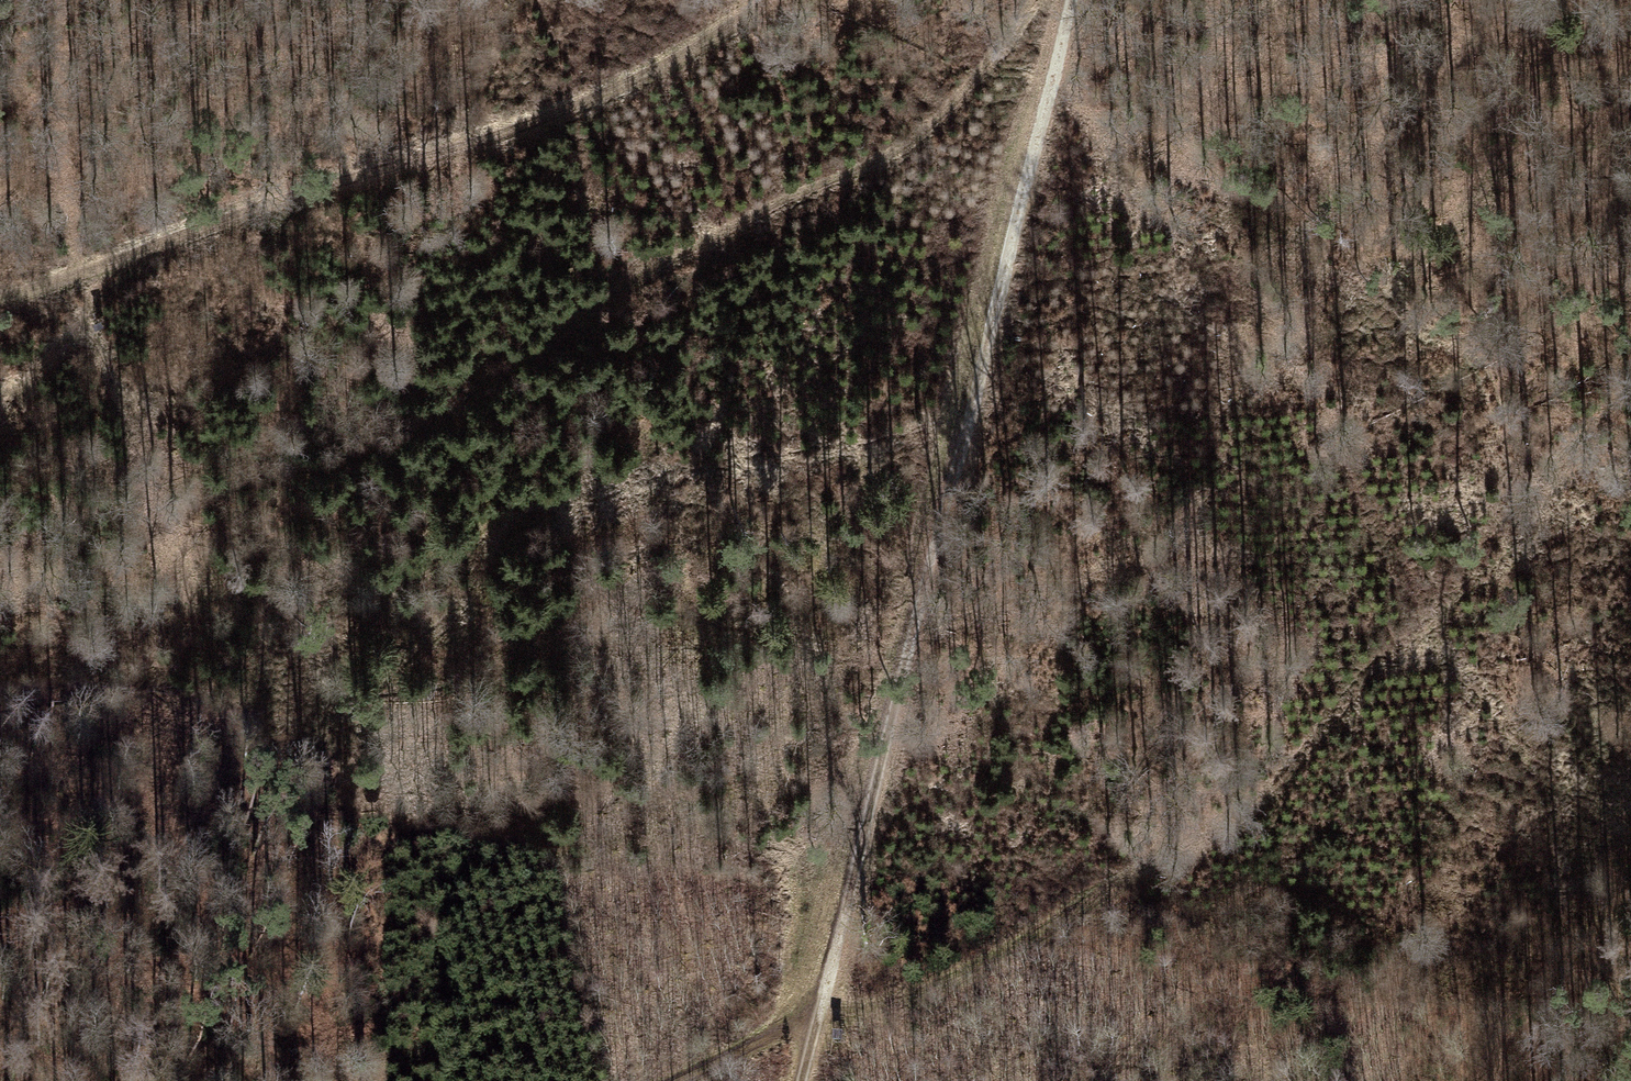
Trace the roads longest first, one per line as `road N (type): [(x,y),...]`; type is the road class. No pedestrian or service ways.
road 1 (track): [(683,1080),(819,1009),(980,966),(1153,895),(1376,614),(1630,334)]
road 2 (track): [(1030,0),(946,113),(810,197),(626,297),(385,452),(238,481),(109,554),(0,632)]
road 3 (track): [(800,1080),(851,911),(971,401),(1101,0)]
road 4 (track): [(1568,1080),(1569,948),(1486,690),(1376,614),(1197,298),(1060,128)]
road 5 (track): [(971,401),(868,454),(730,462),(567,490),(506,533),(457,624),(244,795)]
road 6 (track): [(797,0),(672,59),(399,167),(0,297)]

